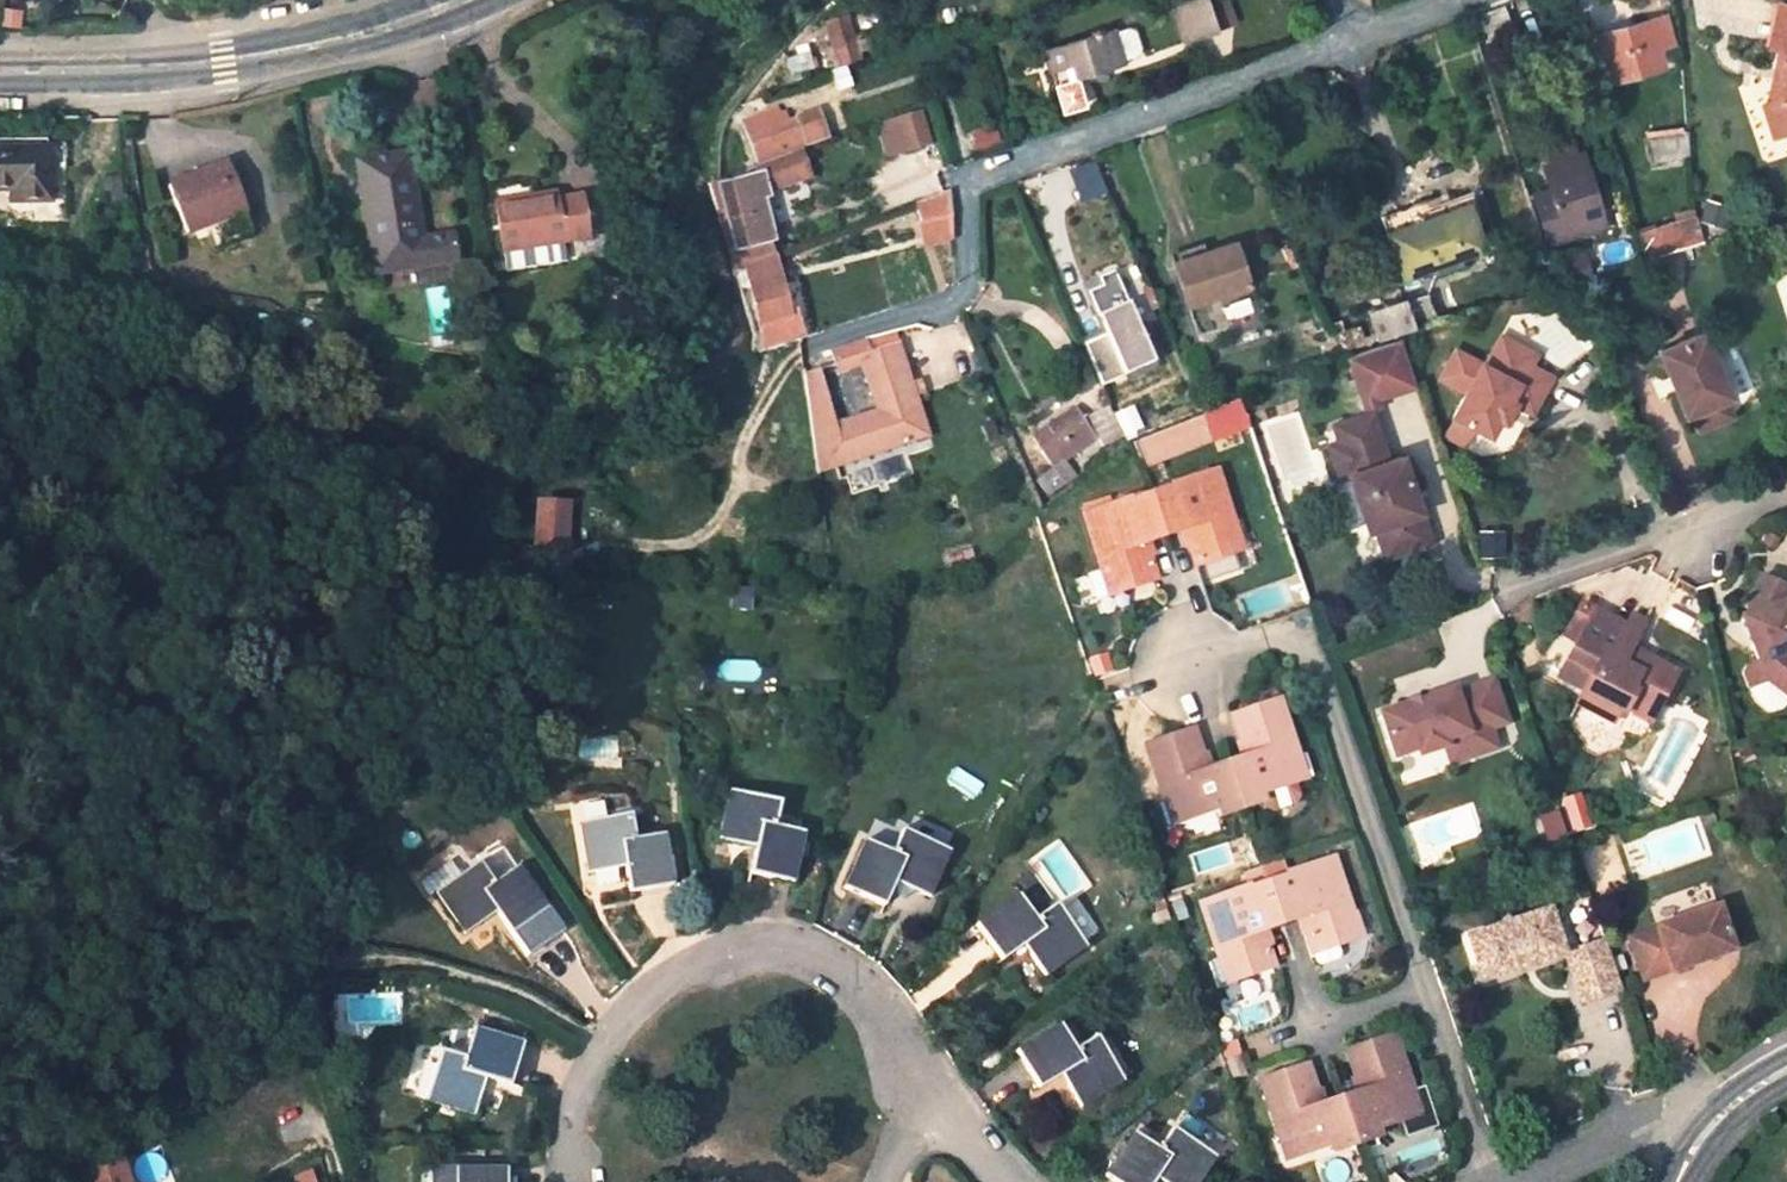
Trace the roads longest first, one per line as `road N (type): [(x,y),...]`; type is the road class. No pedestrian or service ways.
road 1 (residential): [(1493,1181),(1300,623)]
road 2 (residential): [(902,1096),(891,1037),(845,974),(779,942),(715,954),(627,1012),(585,1075),(565,1135),(570,1181)]
road 3 (residential): [(966,284),(969,175),(1349,36)]
road 4 (secondary): [(467,0),(221,63),(0,69)]
road 5 (residential): [(1786,487),(1509,587)]
road 6 (residential): [(1522,1181),(1660,1105),(1700,1110)]
road 7 (residential): [(902,1096),(995,1181)]

